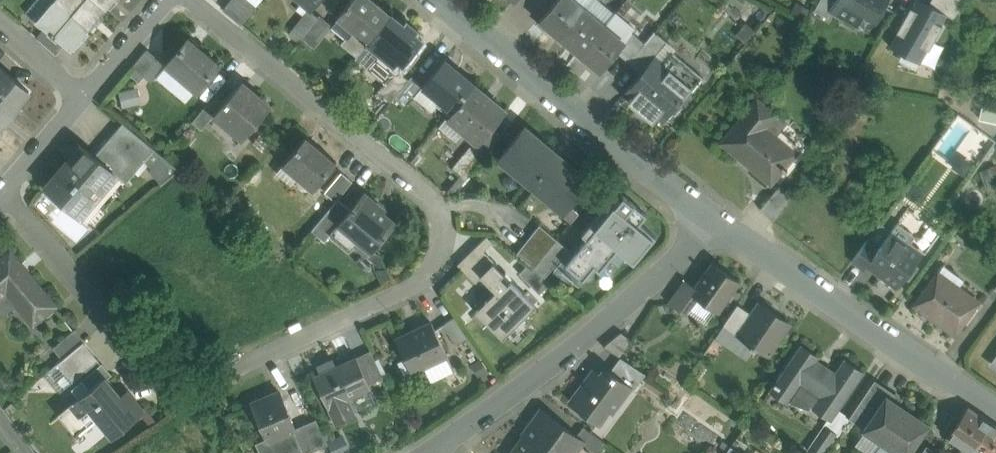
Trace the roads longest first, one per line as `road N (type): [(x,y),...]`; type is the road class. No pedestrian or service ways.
road 1 (residential): [(189,0),(428,202),(441,233),(440,259),(428,278),(195,390),(160,378),(1,193)]
road 2 (residential): [(438,0),(721,229)]
road 3 (residential): [(437,452),(542,379),(721,229)]
road 4 (residential): [(721,229),(995,410)]
road 5 (residential): [(79,100),(169,0)]
road 6 (residential): [(1,193),(79,100)]

